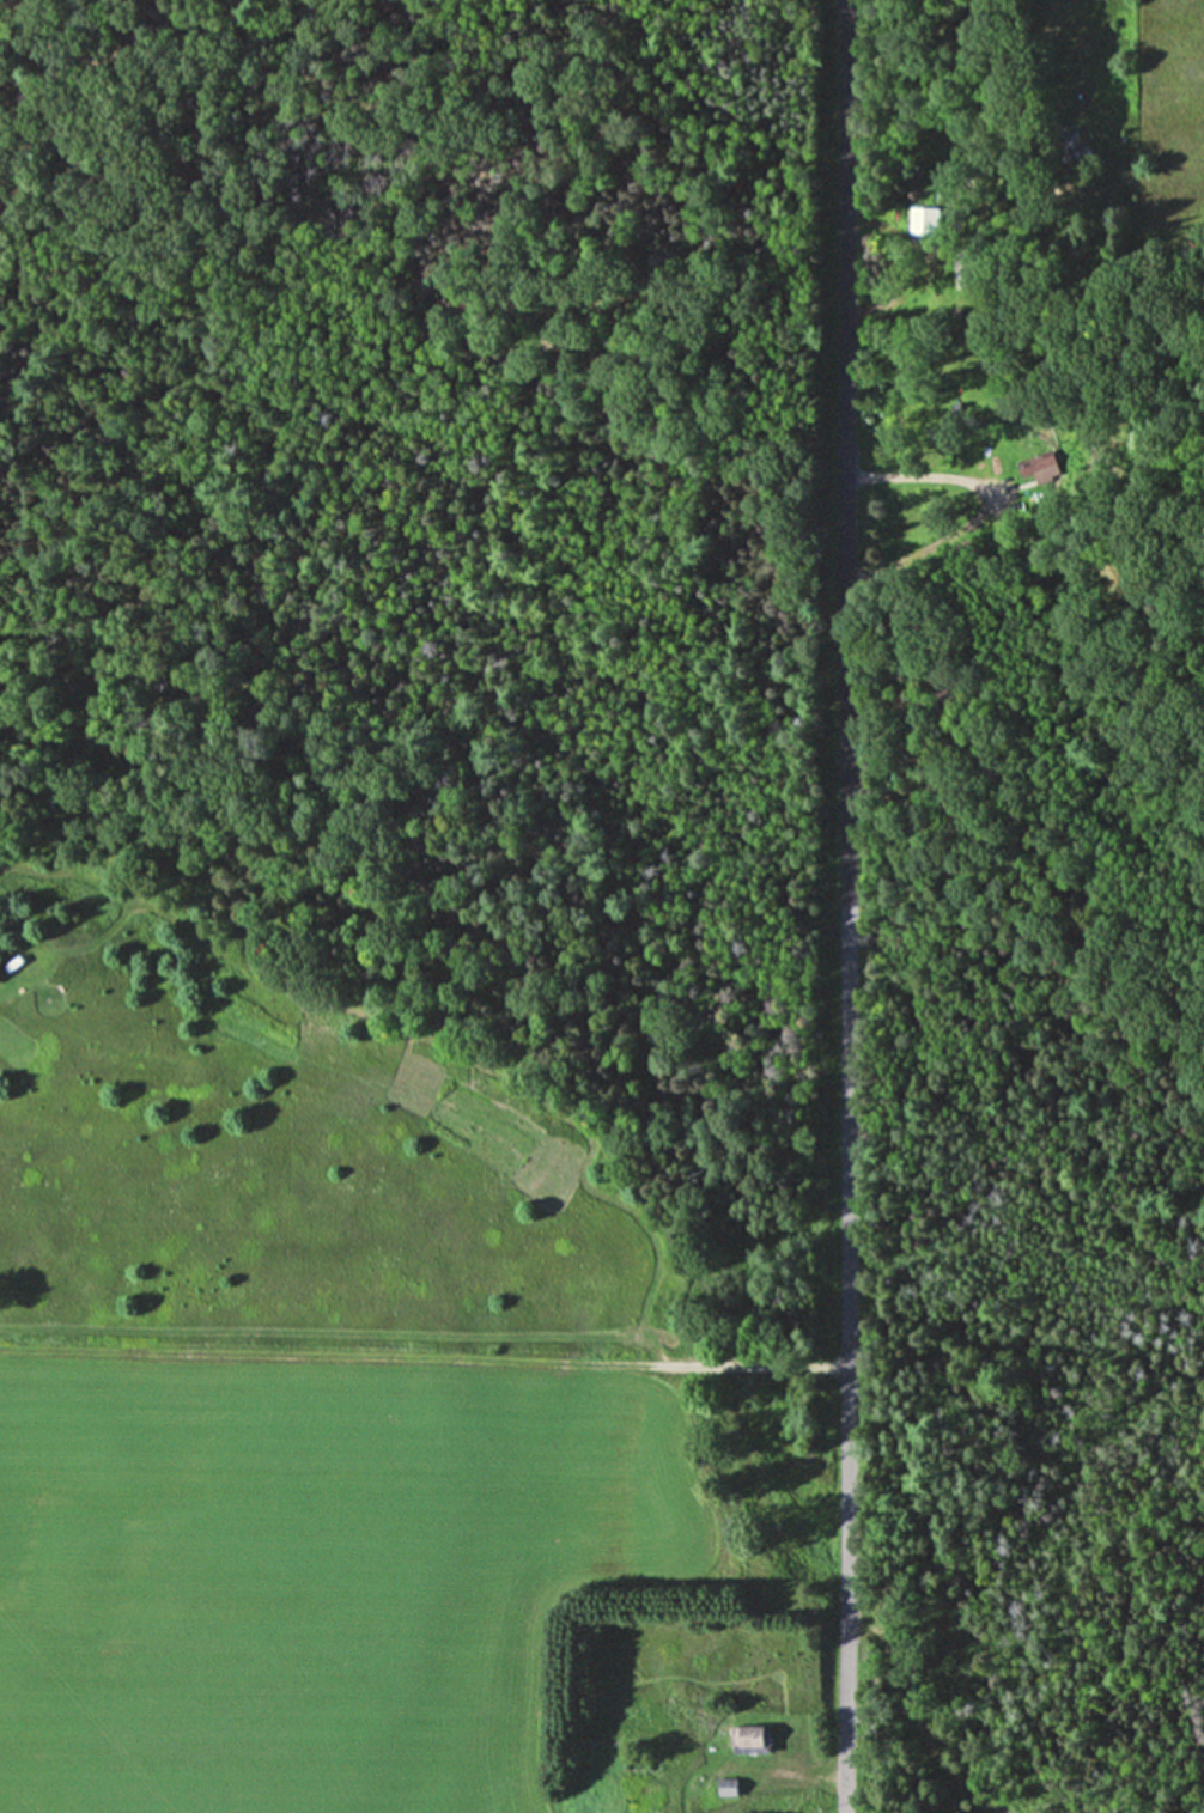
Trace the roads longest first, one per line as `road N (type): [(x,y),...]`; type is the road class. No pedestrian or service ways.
road 1 (residential): [(846,1812),(848,0)]

